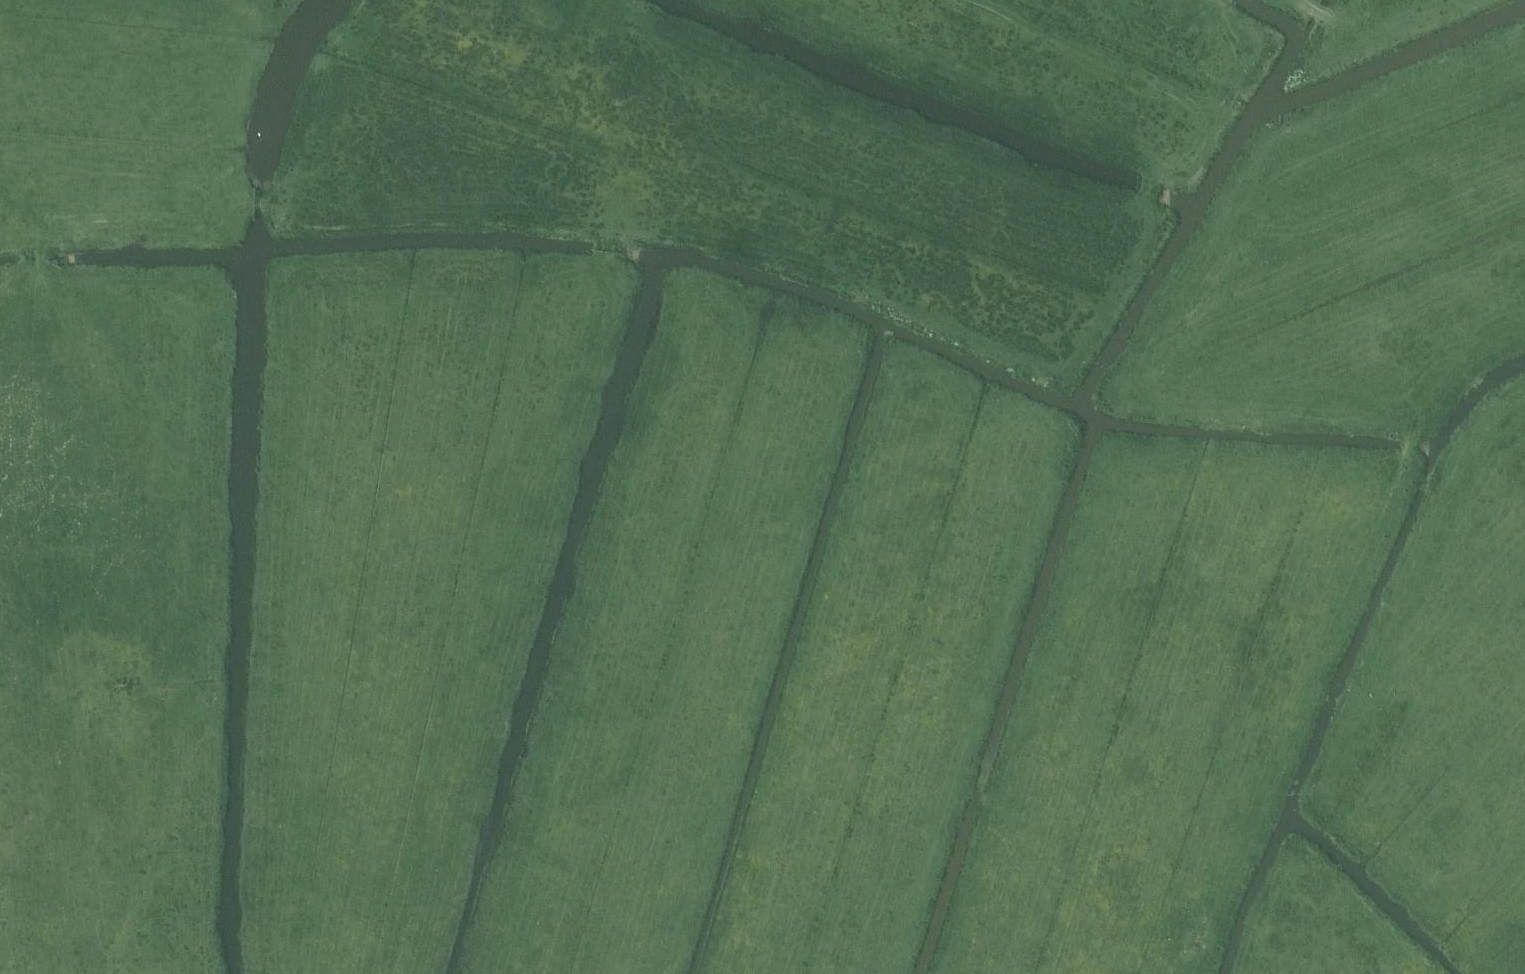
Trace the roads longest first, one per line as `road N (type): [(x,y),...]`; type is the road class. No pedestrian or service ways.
road 1 (track): [(0,5),(39,240),(19,305)]
road 2 (track): [(1119,250),(1159,176),(1217,0)]

